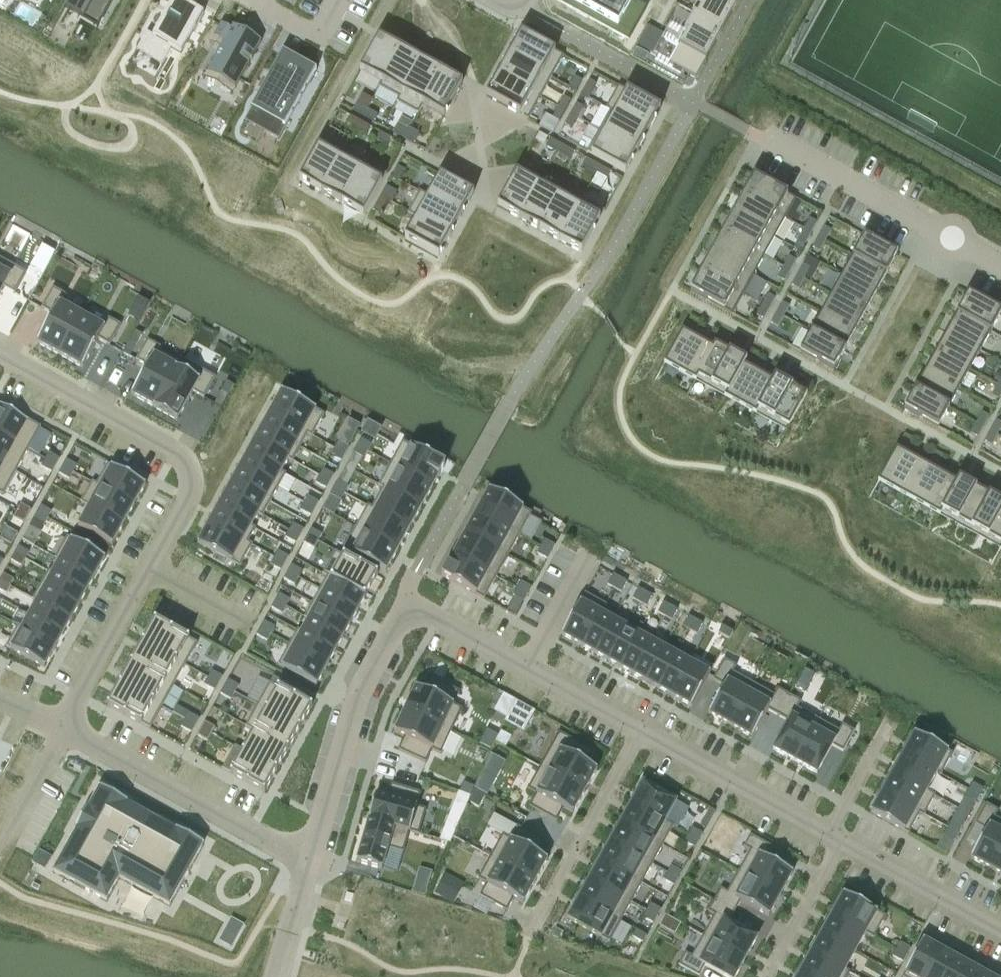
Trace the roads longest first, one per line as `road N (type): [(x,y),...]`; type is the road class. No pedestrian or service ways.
road 1 (residential): [(61,726),(189,483),(169,443),(0,357)]
road 2 (residential): [(61,726),(309,866)]
road 3 (residential): [(414,609),(394,626),(354,708),(309,866)]
road 4 (residential): [(772,141),(1000,268)]
road 5 (residential): [(414,609),(642,731)]
road 6 (residential): [(642,731),(528,942)]
road 7 (residential): [(642,731),(828,835)]
road 8 (residential): [(842,842),(1000,929)]
road 9 (residential): [(842,842),(768,976)]
road 10 (residential): [(887,729),(828,835)]

